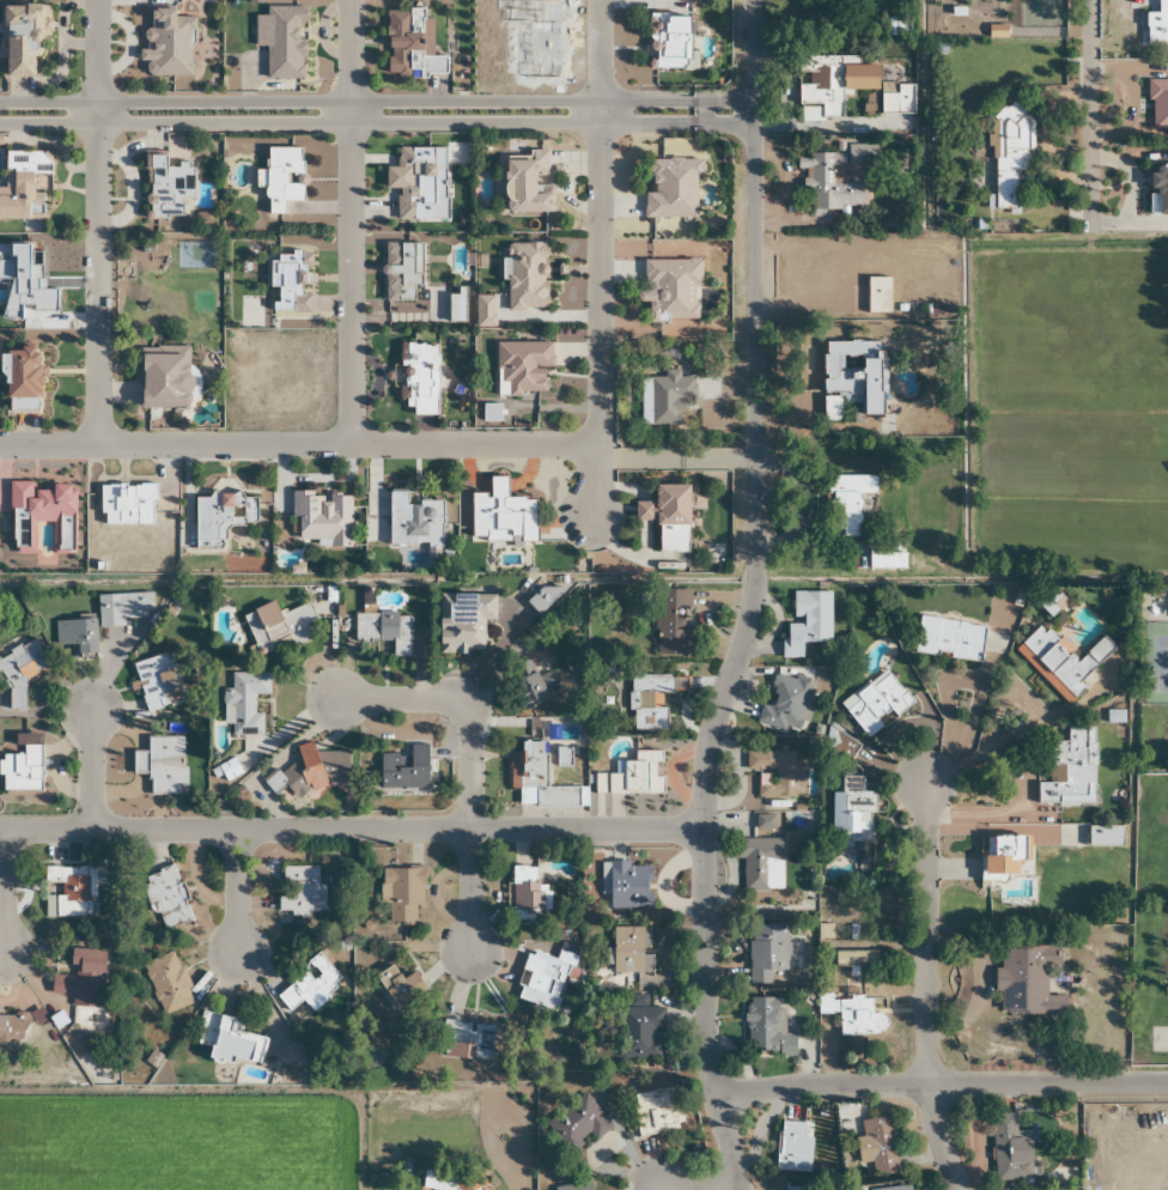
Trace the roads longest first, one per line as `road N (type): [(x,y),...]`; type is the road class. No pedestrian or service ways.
road 1 (residential): [(739,1189),(705,1028),(704,828),(711,741),(738,662),(754,564),(751,0)]
road 2 (residential): [(750,99),(0,103)]
road 3 (residential): [(0,125),(750,122)]
road 4 (residential): [(0,828),(704,828)]
road 5 (residential): [(0,450),(596,445)]
road 6 (residential): [(590,523),(599,0)]
road 7 (residential): [(718,1098),(893,1083),(1167,1085)]
road 8 (residential): [(95,0),(97,449)]
road 9 (residential): [(348,0),(349,447)]
road 10 (residential): [(959,1189),(926,1085),(925,783)]
road 11 (residential): [(472,949),(469,716),(444,699),(339,699)]
road 12 (residential): [(1093,232),(1091,0)]
road 13 (residential): [(236,828),(238,953)]
road 14 (residential): [(4,951),(5,828)]

